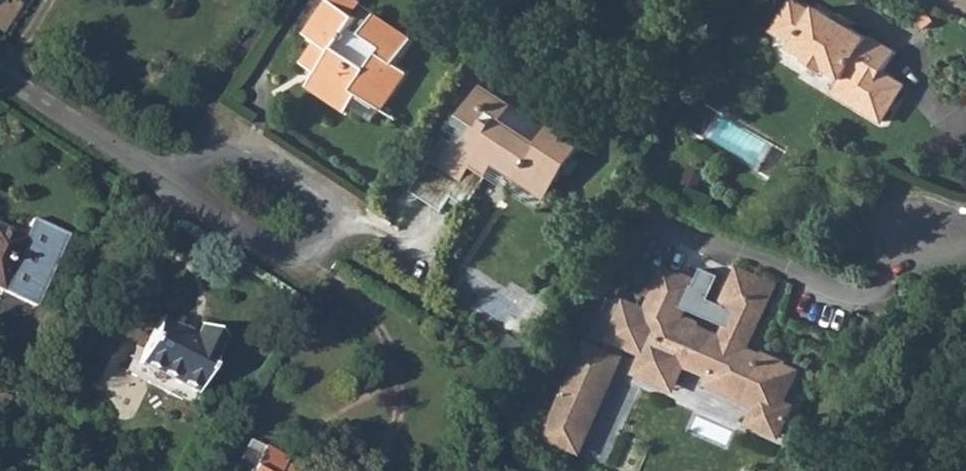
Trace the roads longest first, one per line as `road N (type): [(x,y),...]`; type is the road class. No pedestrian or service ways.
road 1 (residential): [(168,180),(293,261),(321,252),(353,203),(236,136)]
road 2 (residential): [(0,76),(168,180)]

